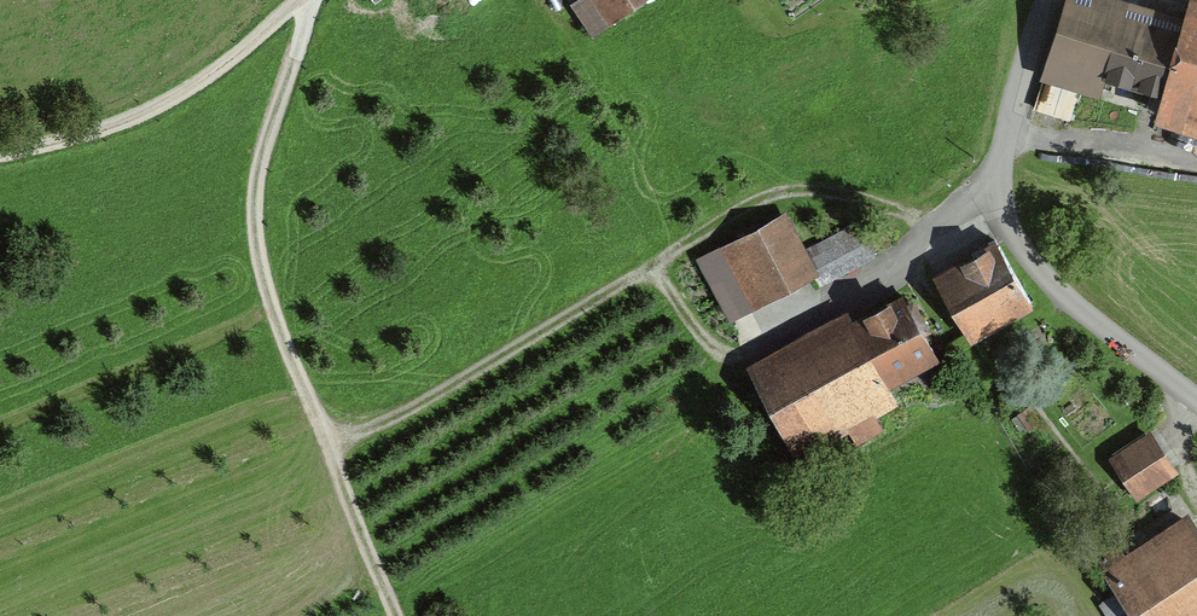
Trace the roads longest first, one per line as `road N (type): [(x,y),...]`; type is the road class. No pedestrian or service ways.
road 1 (track): [(994,201),(920,210),(787,186),(389,422),(346,428),(312,407),(296,371),(267,290),(255,221),(264,151),(311,0)]
road 2 (track): [(994,201),(747,351),(729,349),(693,319),(660,262)]
road 3 (track): [(308,0),(178,107),(0,150)]
road 4 (track): [(1196,396),(1079,304),(1030,256),(994,201)]
road 5 (unclassified): [(994,201),(1050,0)]

